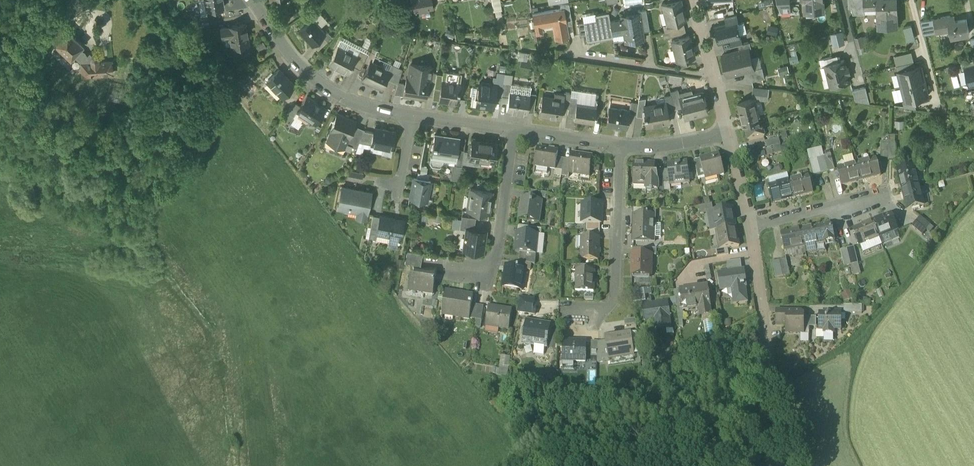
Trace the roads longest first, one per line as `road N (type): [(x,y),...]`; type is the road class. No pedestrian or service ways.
road 1 (residential): [(619,147),(616,296),(603,313),(565,314)]
road 2 (residential): [(518,131),(493,274),(452,269)]
road 3 (residential): [(413,114),(334,93),(273,32)]
road 4 (residential): [(716,77),(563,53)]
road 5 (residential): [(749,227),(773,376)]
road 6 (residential): [(749,227),(884,196)]

